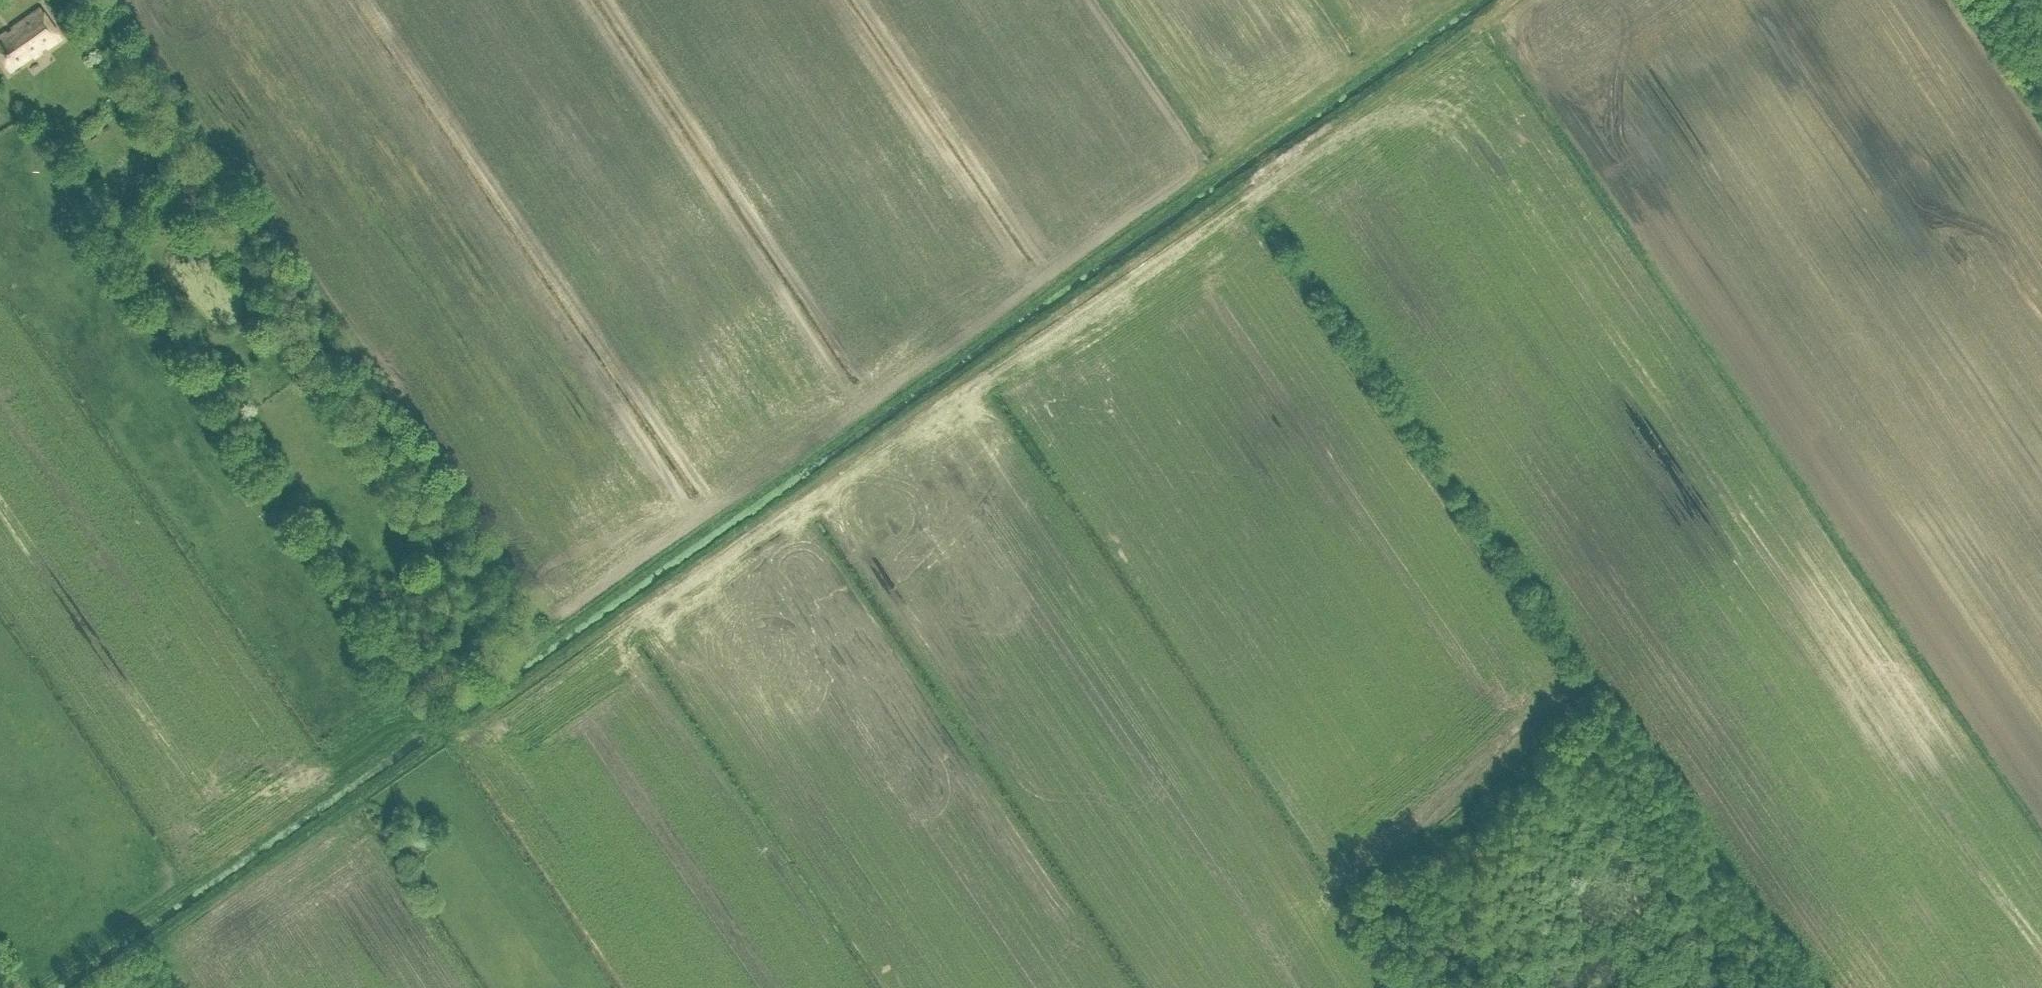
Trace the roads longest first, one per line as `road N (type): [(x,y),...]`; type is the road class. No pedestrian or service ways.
road 1 (track): [(1457,0),(1204,176)]

